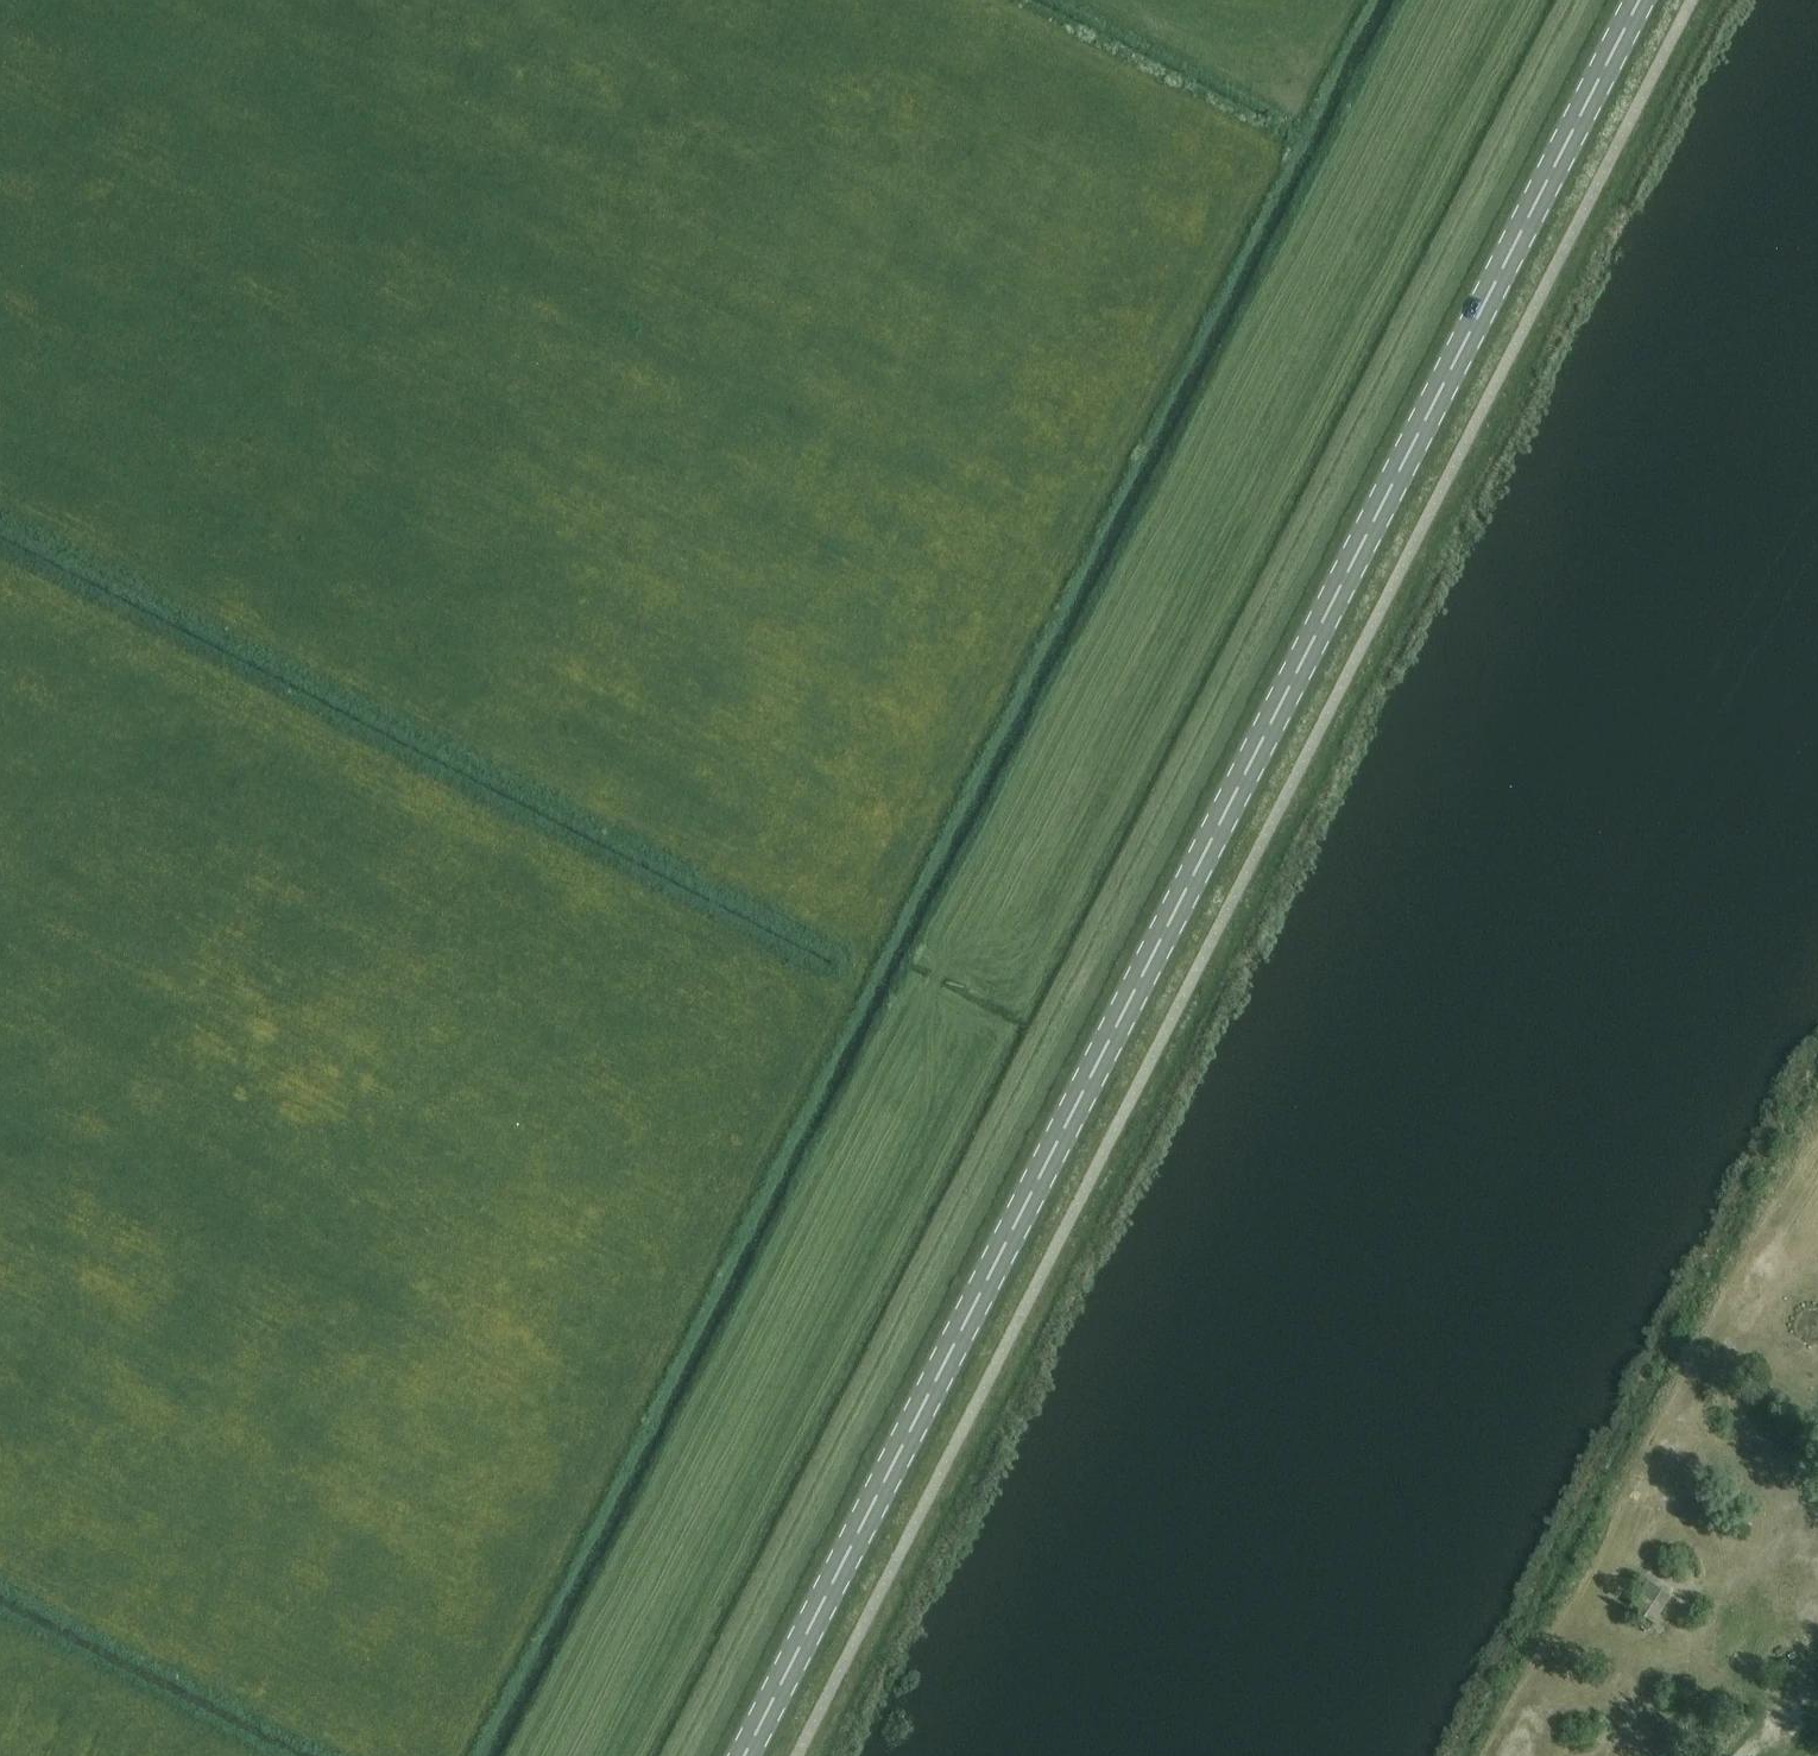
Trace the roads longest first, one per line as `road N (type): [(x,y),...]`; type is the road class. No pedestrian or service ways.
road 1 (primary): [(746,1755),(1641,0)]

